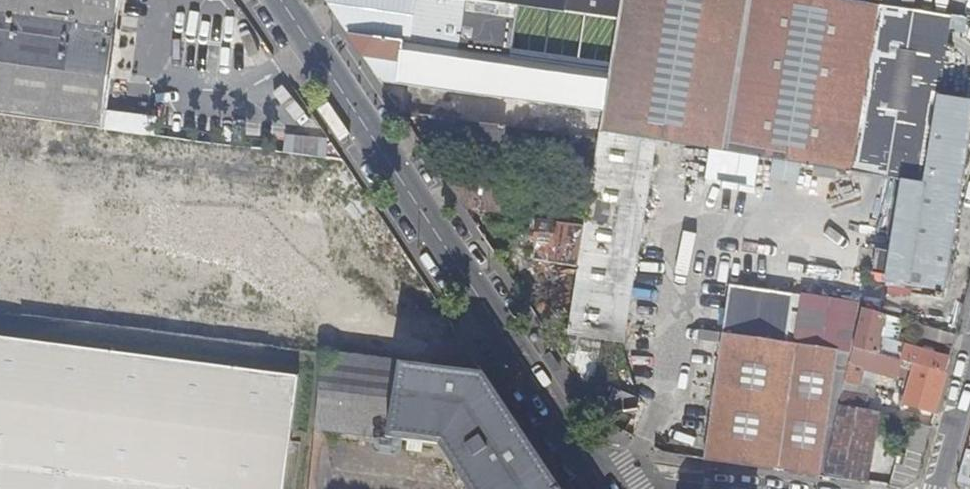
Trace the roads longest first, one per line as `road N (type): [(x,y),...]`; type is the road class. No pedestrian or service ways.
road 1 (secondary): [(290,0),(608,488)]
road 2 (residential): [(615,488),(656,477),(738,488)]

